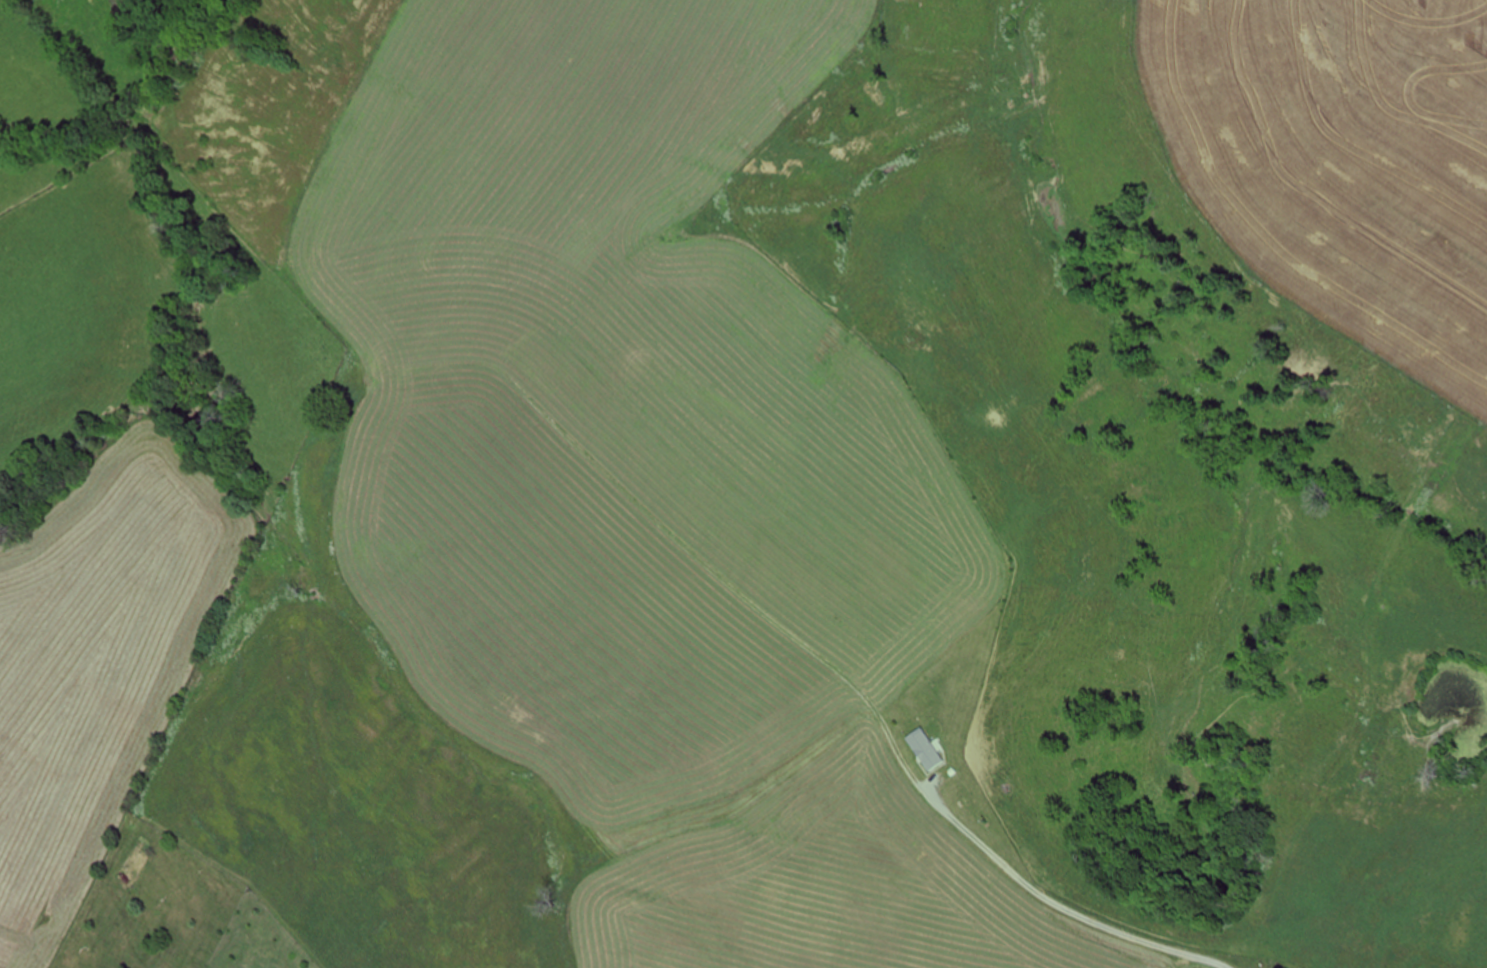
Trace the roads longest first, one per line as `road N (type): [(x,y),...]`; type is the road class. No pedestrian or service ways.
road 1 (residential): [(1216,967),(1183,939),(1051,905)]

